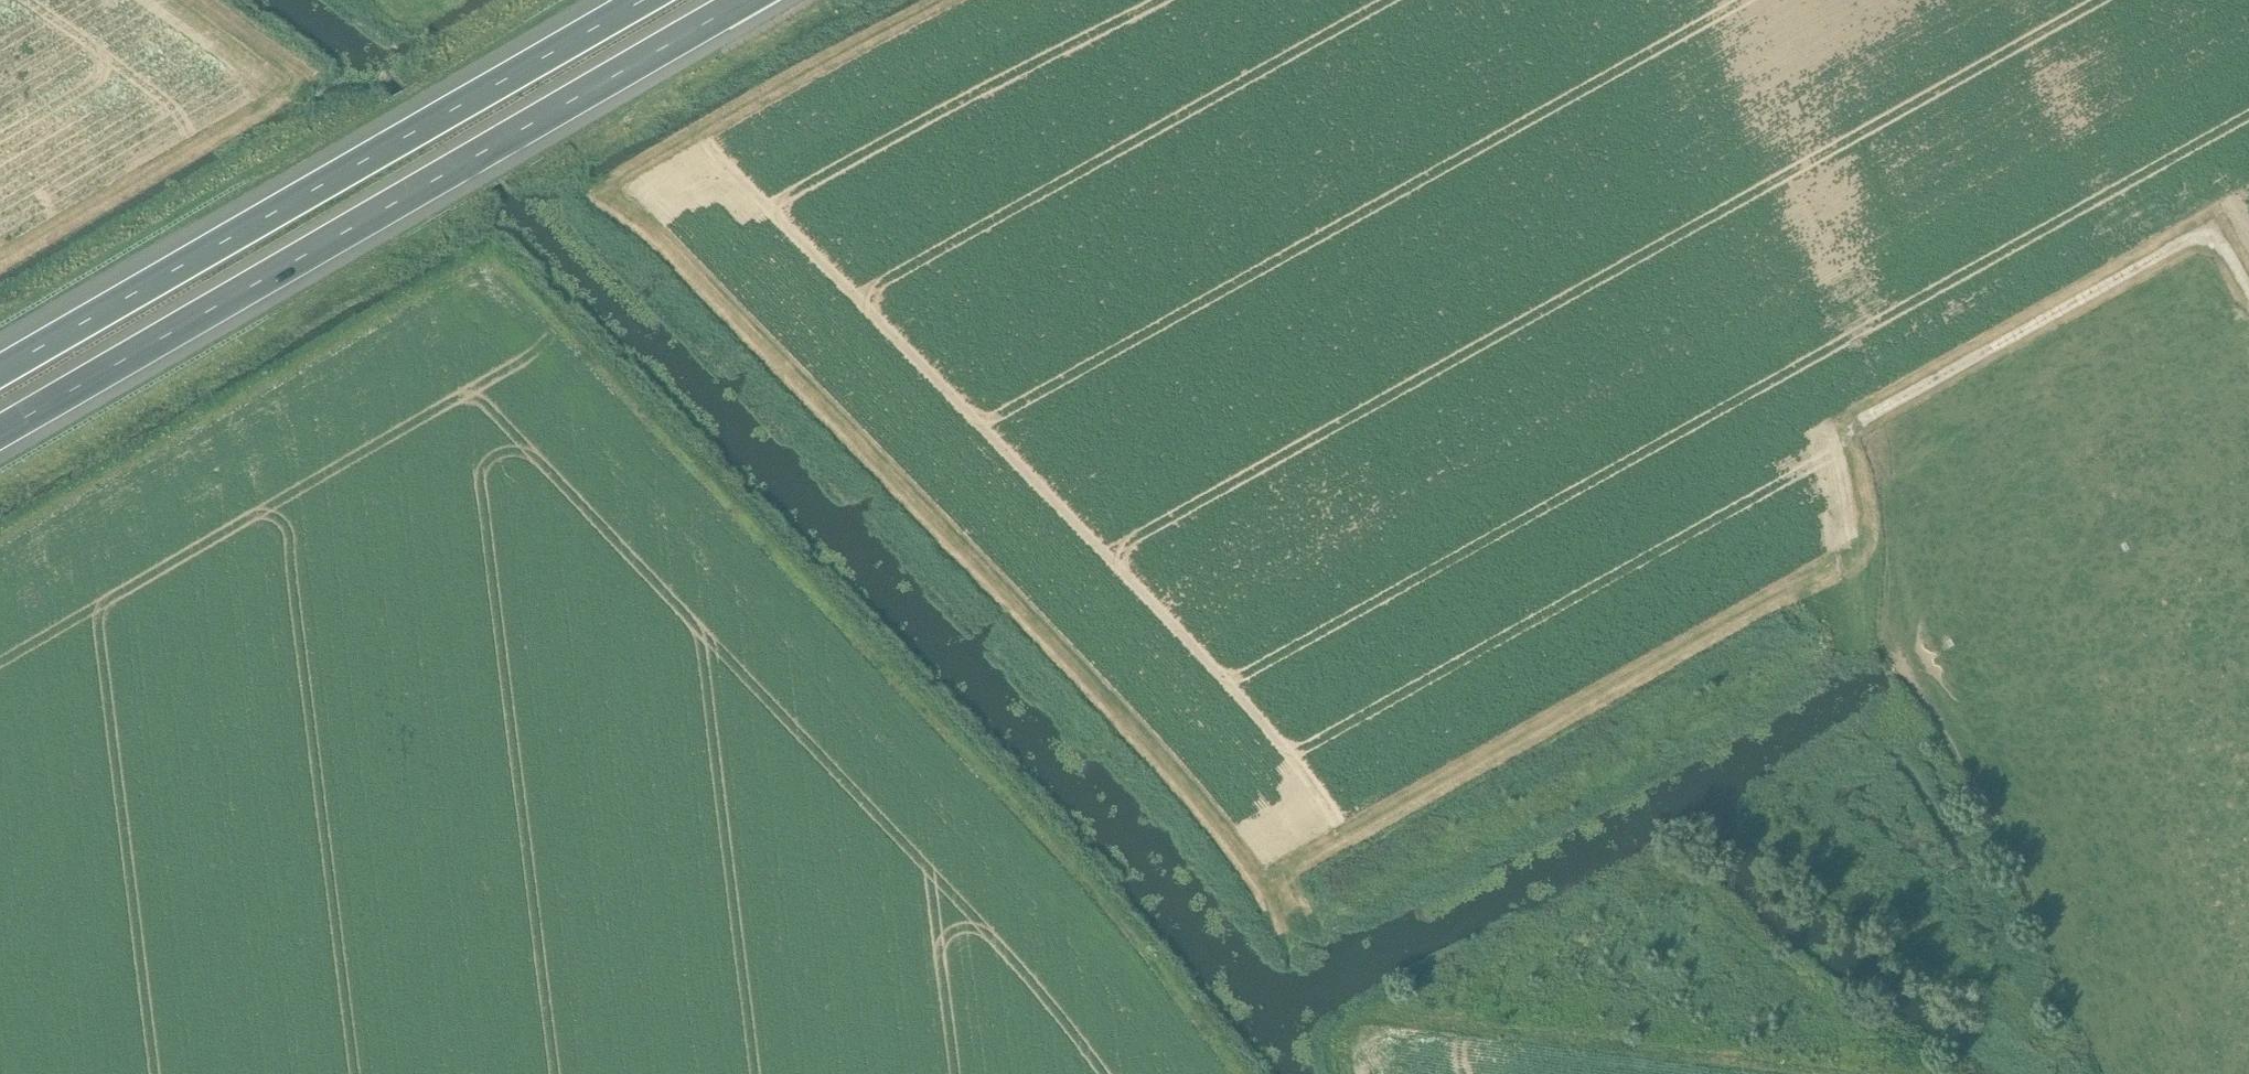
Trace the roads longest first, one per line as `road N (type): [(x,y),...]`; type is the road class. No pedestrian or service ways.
road 1 (motorway): [(0,432),(745,0)]
road 2 (motorway): [(642,0),(0,370)]
road 3 (track): [(1862,419),(2190,239),(2217,241),(2248,286)]

